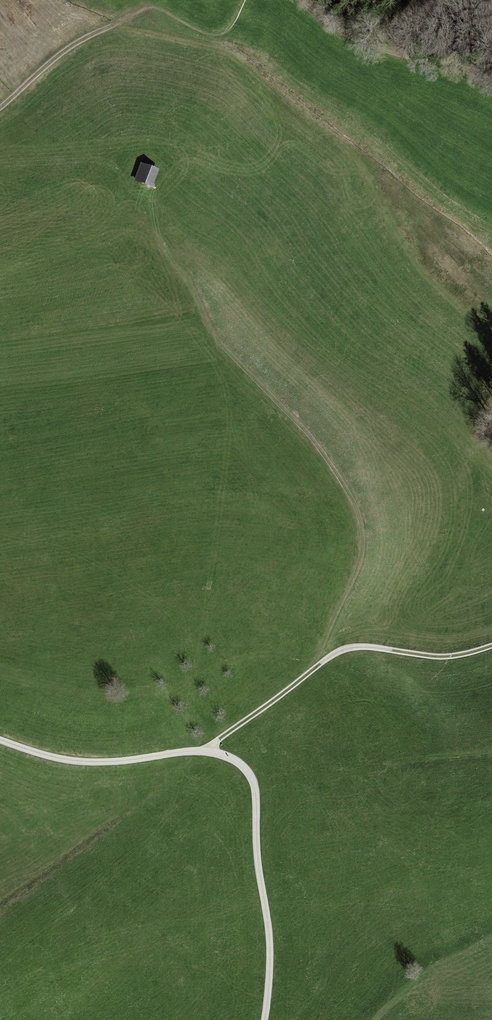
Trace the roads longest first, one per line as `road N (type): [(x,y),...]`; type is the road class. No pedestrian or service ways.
road 1 (track): [(301,672),(341,612),(359,558),(355,506),(309,429),(221,342),(164,235),(157,203)]
road 2 (track): [(202,747),(340,642),(420,651),(491,640)]
road 3 (track): [(0,103),(58,49),(153,1),(203,32),(225,33),(248,0)]

